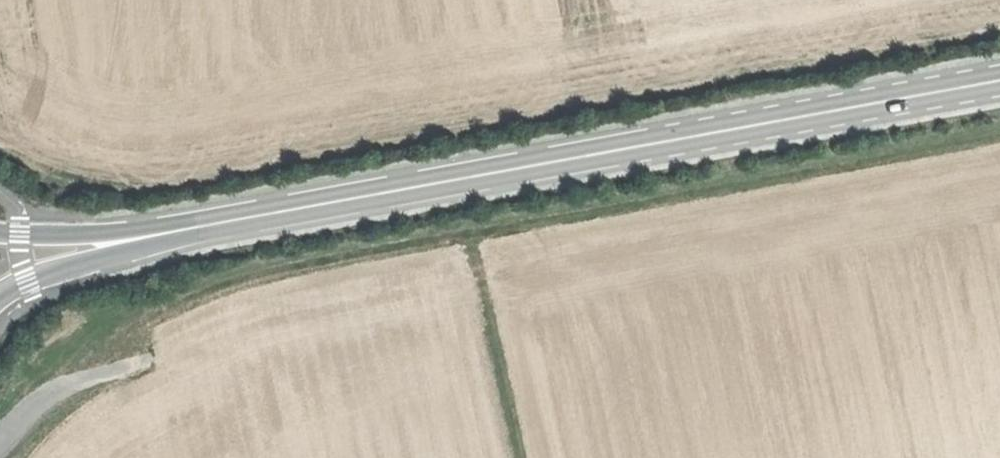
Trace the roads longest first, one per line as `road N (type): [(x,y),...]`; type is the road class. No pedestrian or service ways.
road 1 (track): [(999,131),(245,275),(156,312),(134,335),(131,367),(61,386),(0,439)]
road 2 (primary): [(234,221),(999,86)]
road 3 (primary): [(0,290),(234,221)]
road 4 (primary): [(234,221),(86,234),(0,232)]
road 5 (track): [(470,229),(521,457)]

